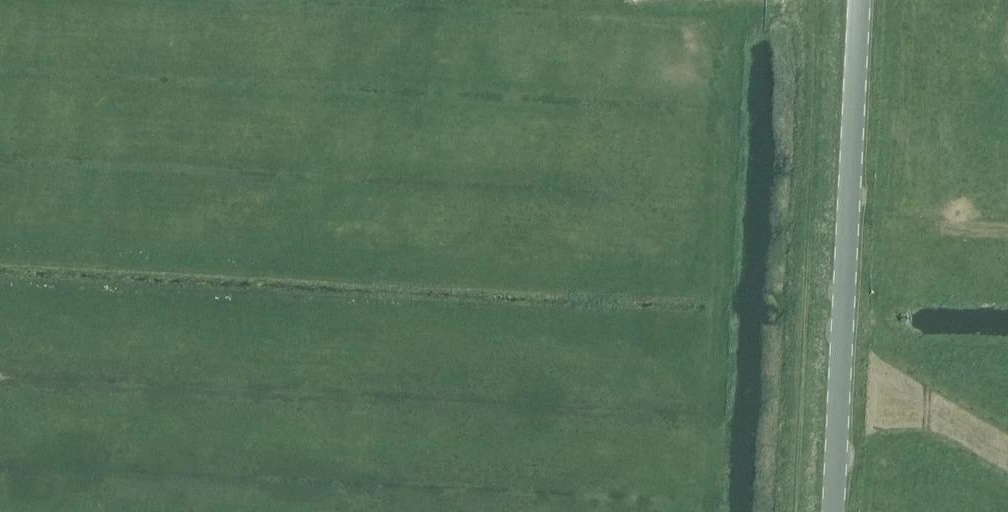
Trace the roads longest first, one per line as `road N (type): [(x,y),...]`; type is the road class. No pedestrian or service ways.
road 1 (track): [(1007,454),(926,411),(840,395)]

